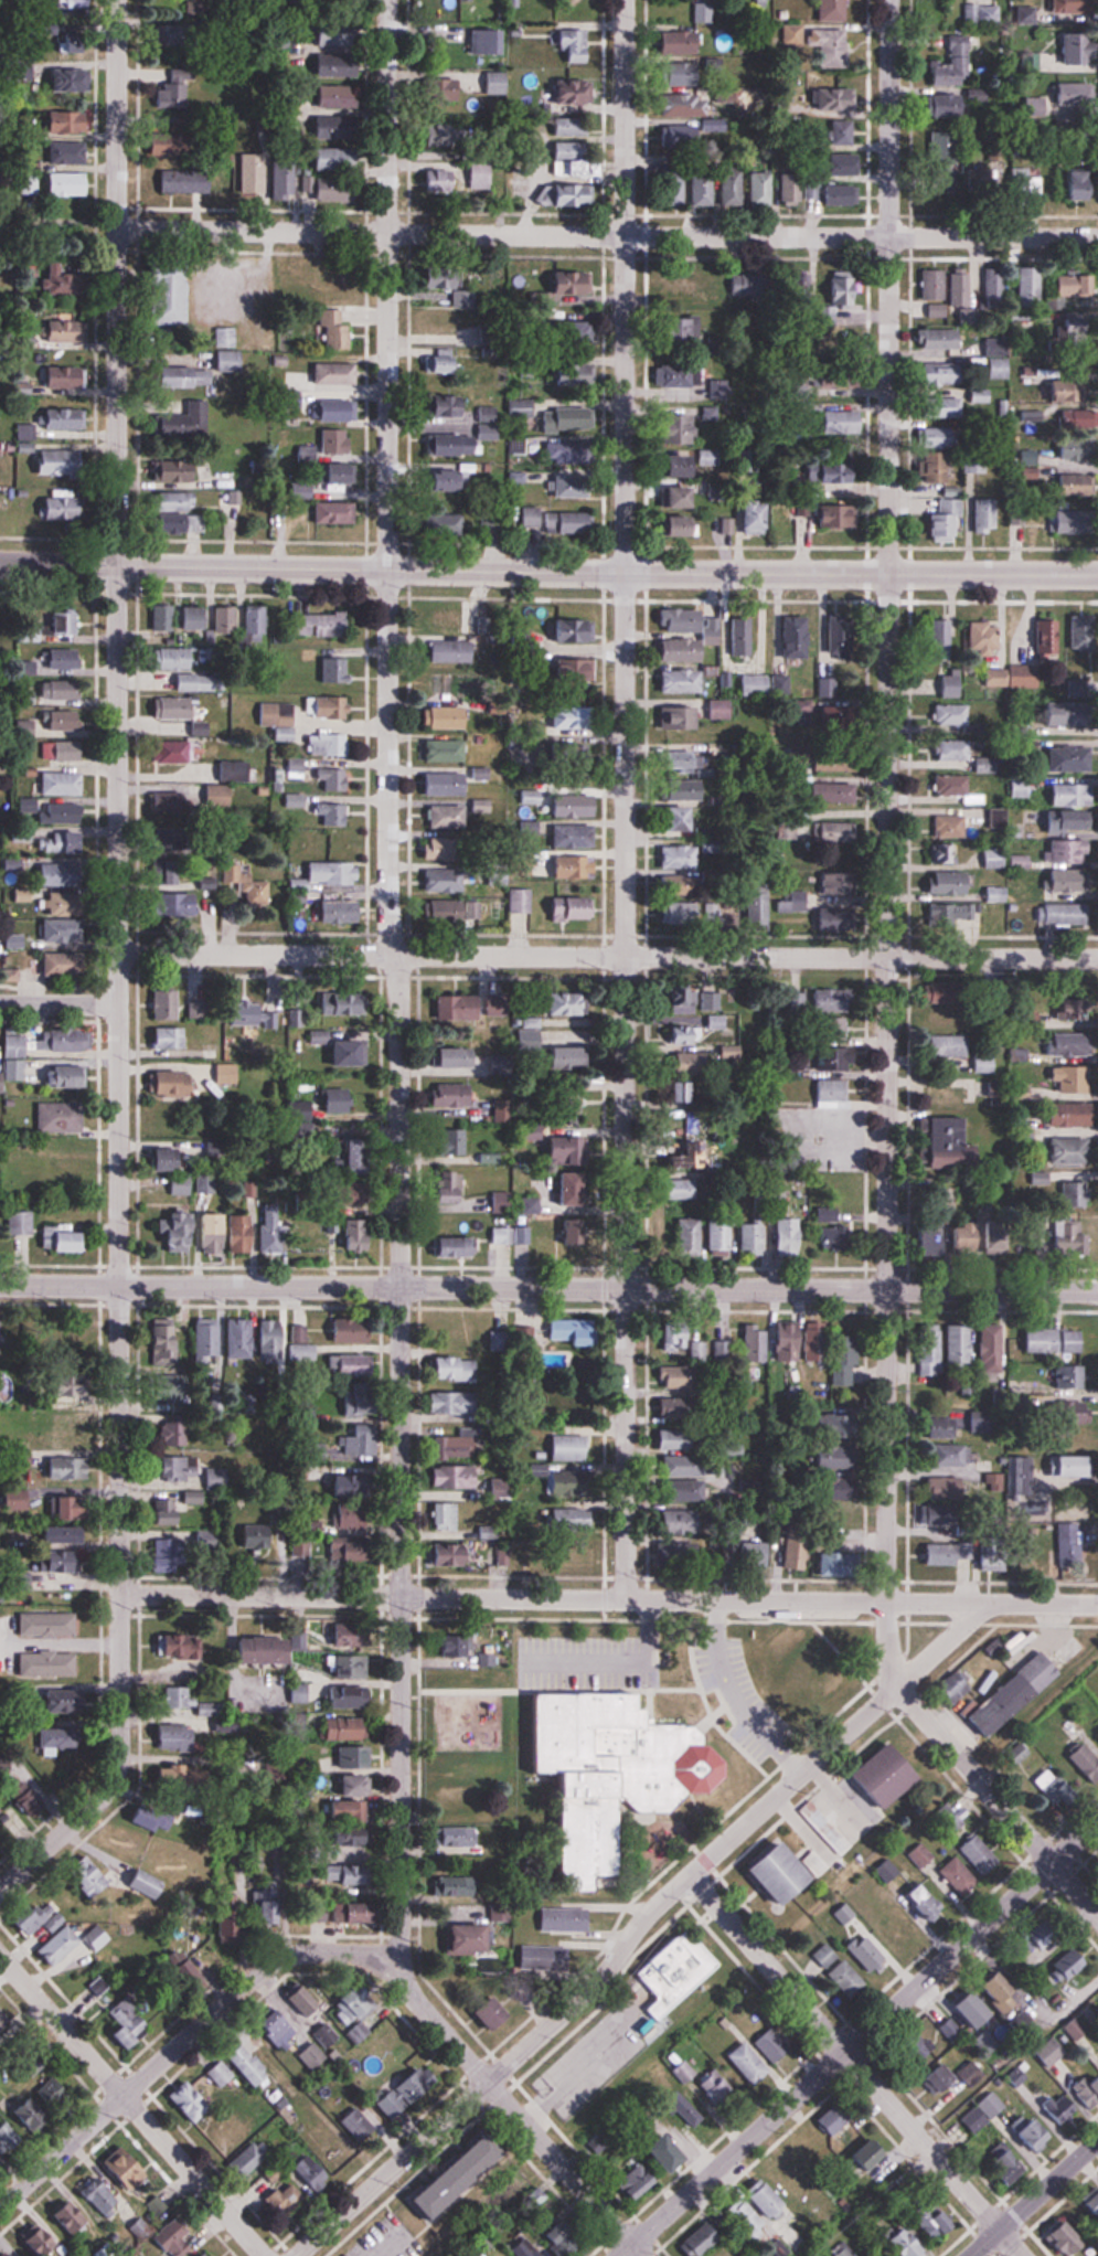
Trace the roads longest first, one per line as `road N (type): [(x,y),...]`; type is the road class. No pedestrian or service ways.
road 1 (residential): [(398,1981),(399,1000),(388,0)]
road 2 (residential): [(0,1889),(89,1808),(120,1753),(118,0)]
road 3 (residential): [(885,1603),(891,0)]
road 4 (residential): [(627,1599),(626,0)]
road 5 (tertiary): [(1097,576),(0,563)]
road 6 (tertiary): [(1097,1291),(0,1283)]
road 7 (residential): [(1097,237),(626,238),(117,225)]
road 8 (residential): [(1097,957),(118,953)]
road 9 (residential): [(1097,1606),(120,1592)]
road 10 (residential): [(297,2255),(604,1975),(649,1916),(988,1605)]
road 11 (secondary): [(624,2255),(1097,1823)]
road 12 (residential): [(1022,2255),(692,1876)]
road 13 (residential): [(0,2207),(280,1959),(350,1954),(398,1981)]
road 14 (residential): [(265,2255),(0,1955)]
road 15 (residential): [(1097,1915),(897,1688),(885,1603)]
road 16 (residential): [(637,2255),(398,1981)]
road 17 (secondary): [(972,2255),(1097,2142)]

